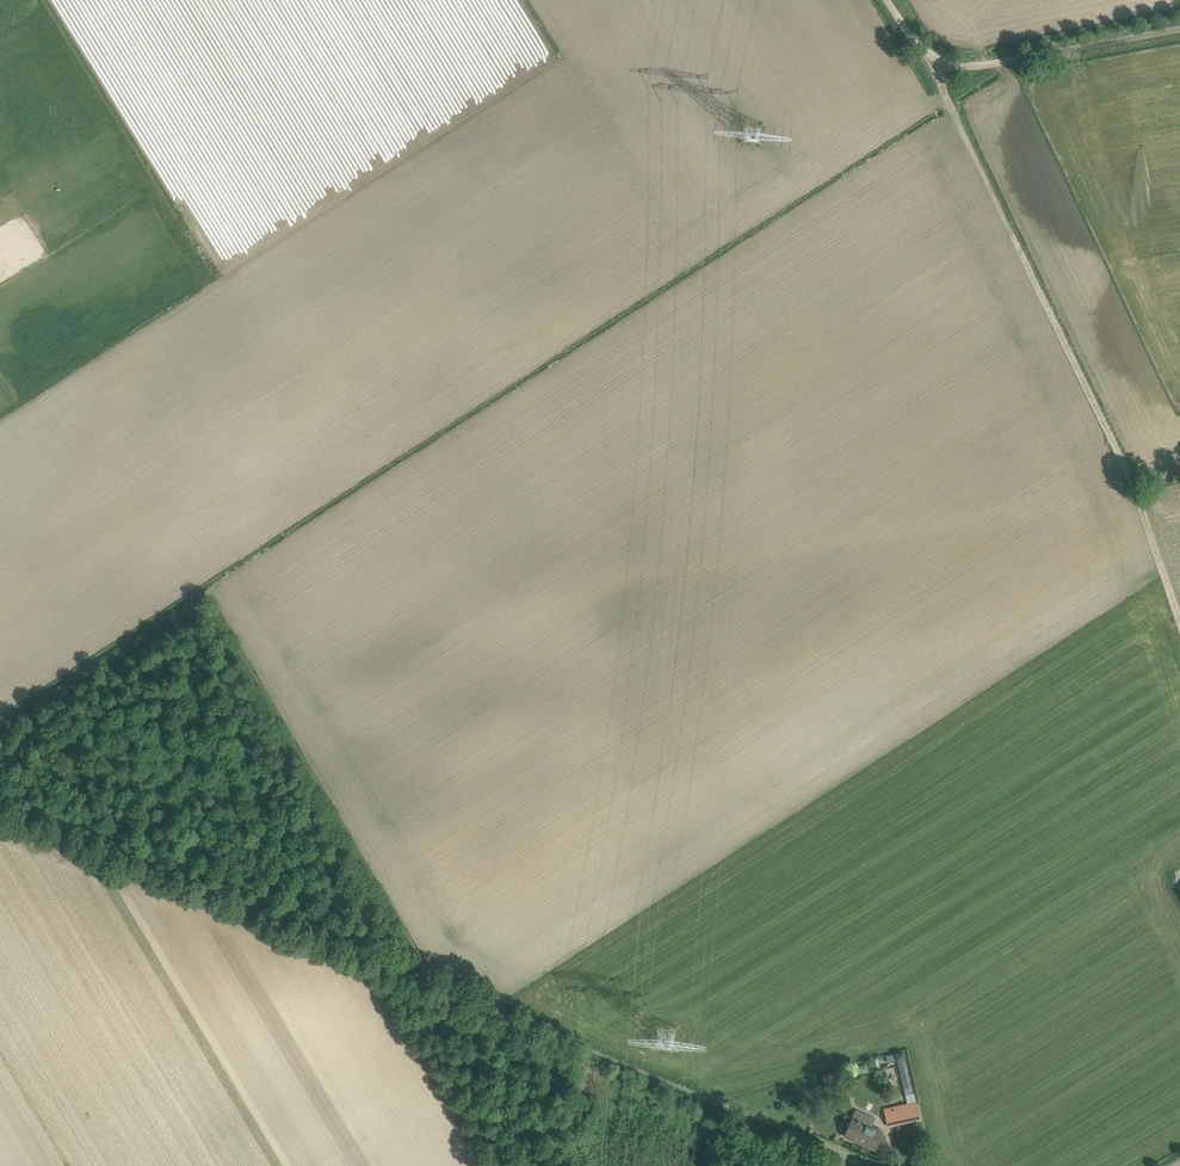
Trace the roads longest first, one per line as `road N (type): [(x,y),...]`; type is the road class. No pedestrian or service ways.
road 1 (track): [(932,51),(1141,504),(1179,619)]
road 2 (unclassified): [(1179,24),(975,62),(932,51),(891,0)]
road 3 (unclassified): [(853,1165),(582,1052)]

